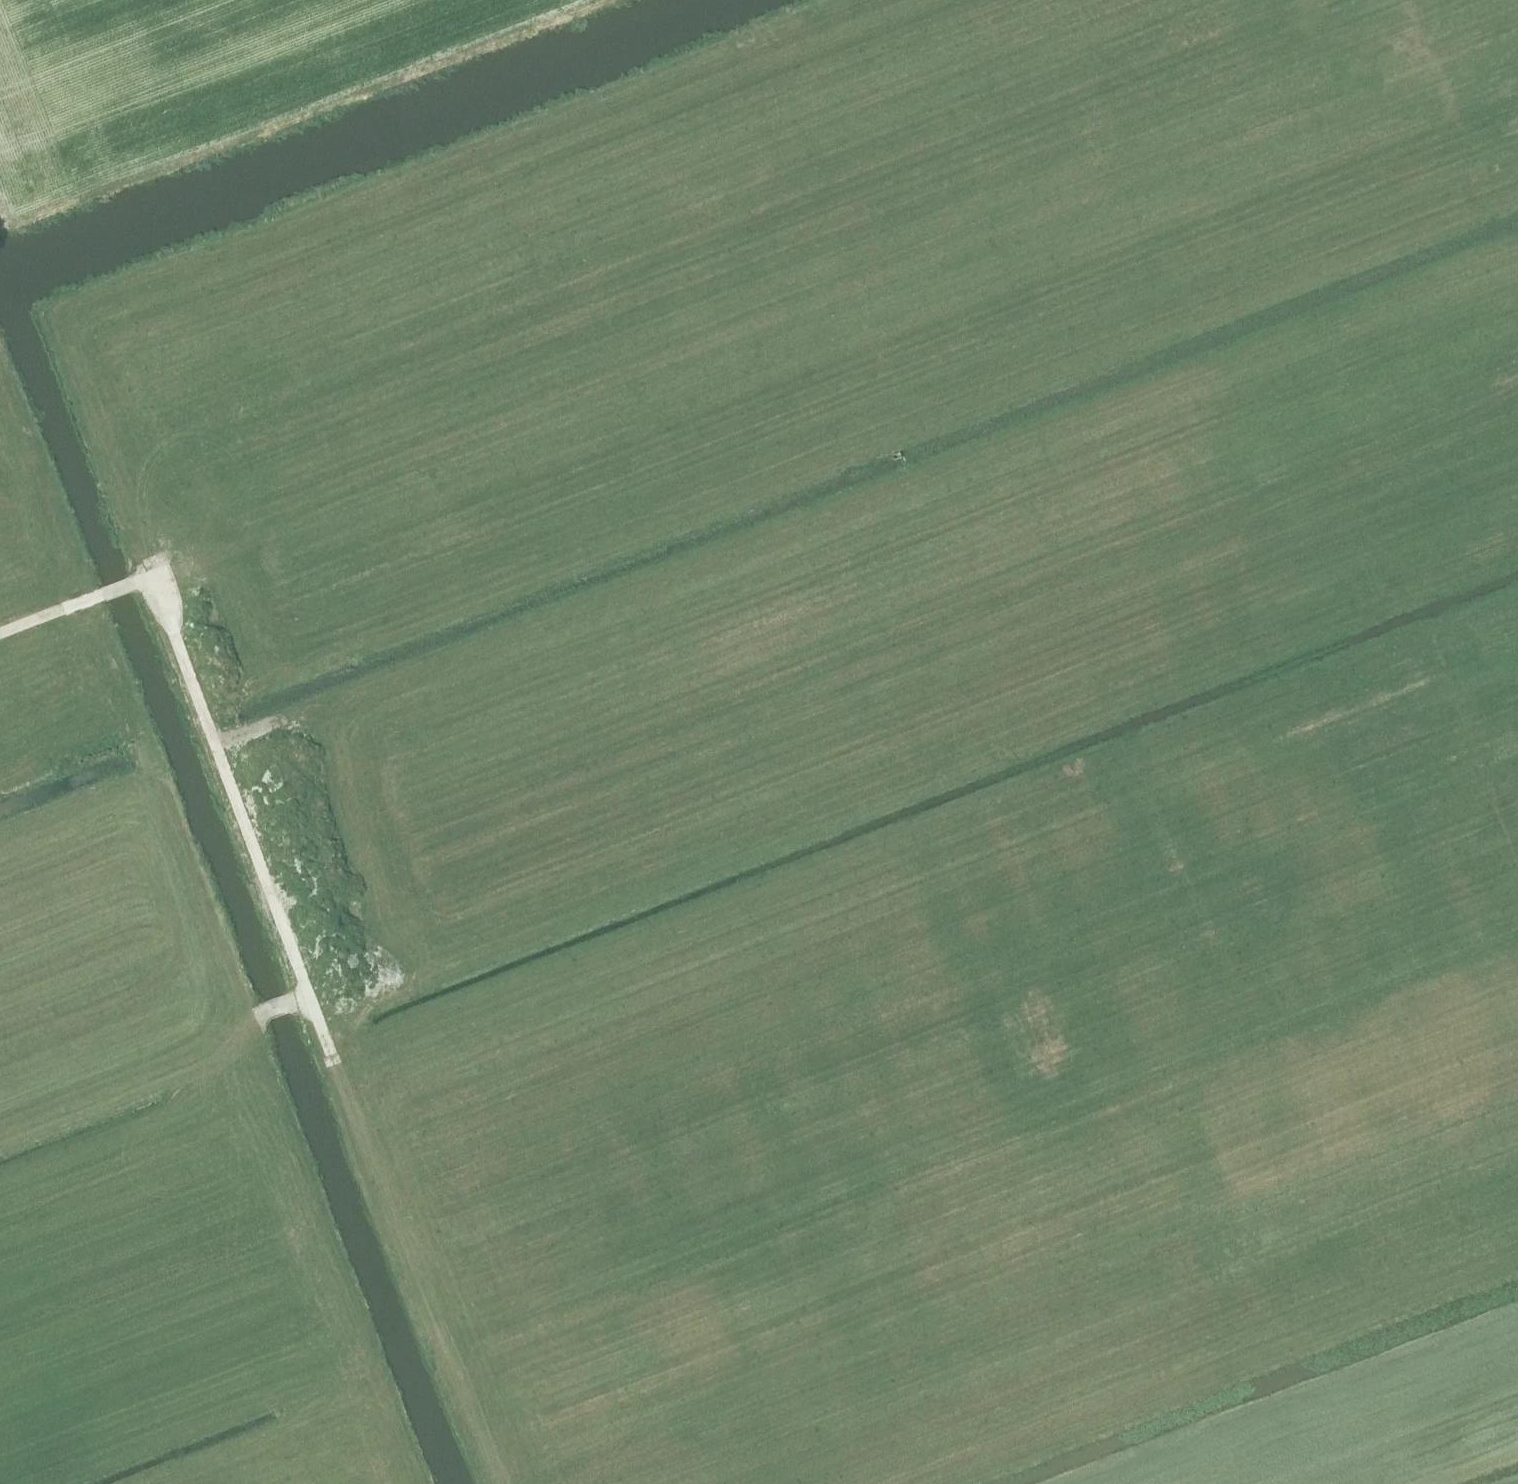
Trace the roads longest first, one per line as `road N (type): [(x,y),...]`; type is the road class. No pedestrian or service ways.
road 1 (track): [(0,637),(161,576),(334,1058)]

